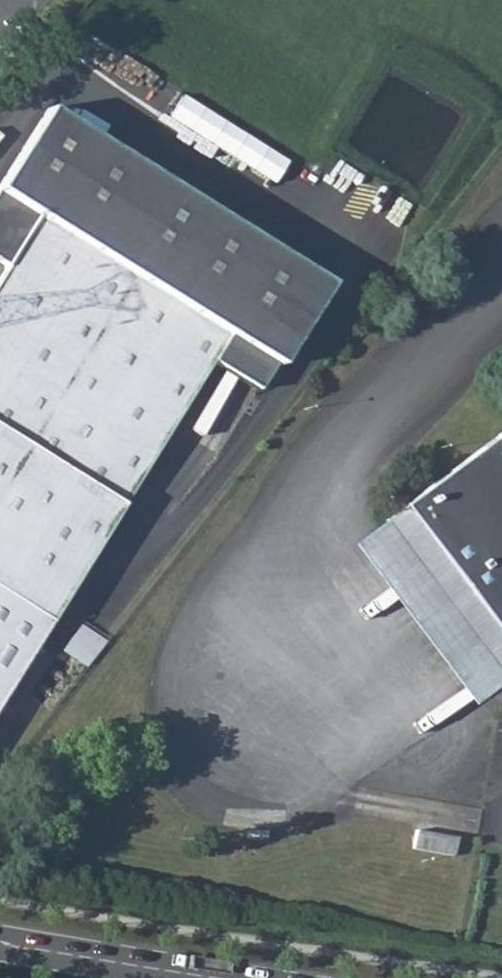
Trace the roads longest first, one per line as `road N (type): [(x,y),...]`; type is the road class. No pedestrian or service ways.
road 1 (secondary): [(217,977),(0,943)]

